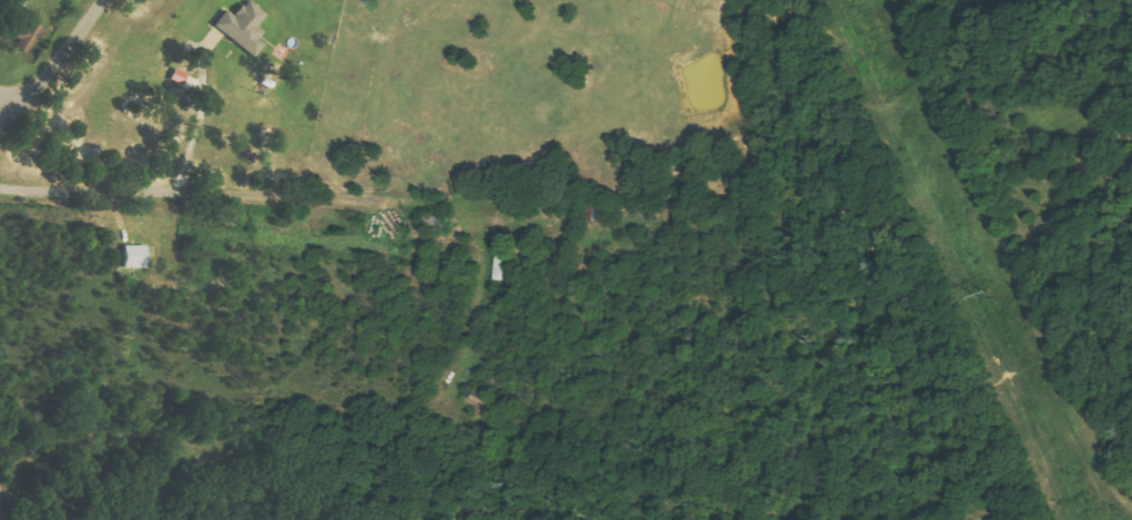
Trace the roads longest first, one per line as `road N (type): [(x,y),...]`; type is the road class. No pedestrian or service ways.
road 1 (residential): [(0,185),(443,200),(483,233),(463,363)]
road 2 (residential): [(0,129),(104,0)]

